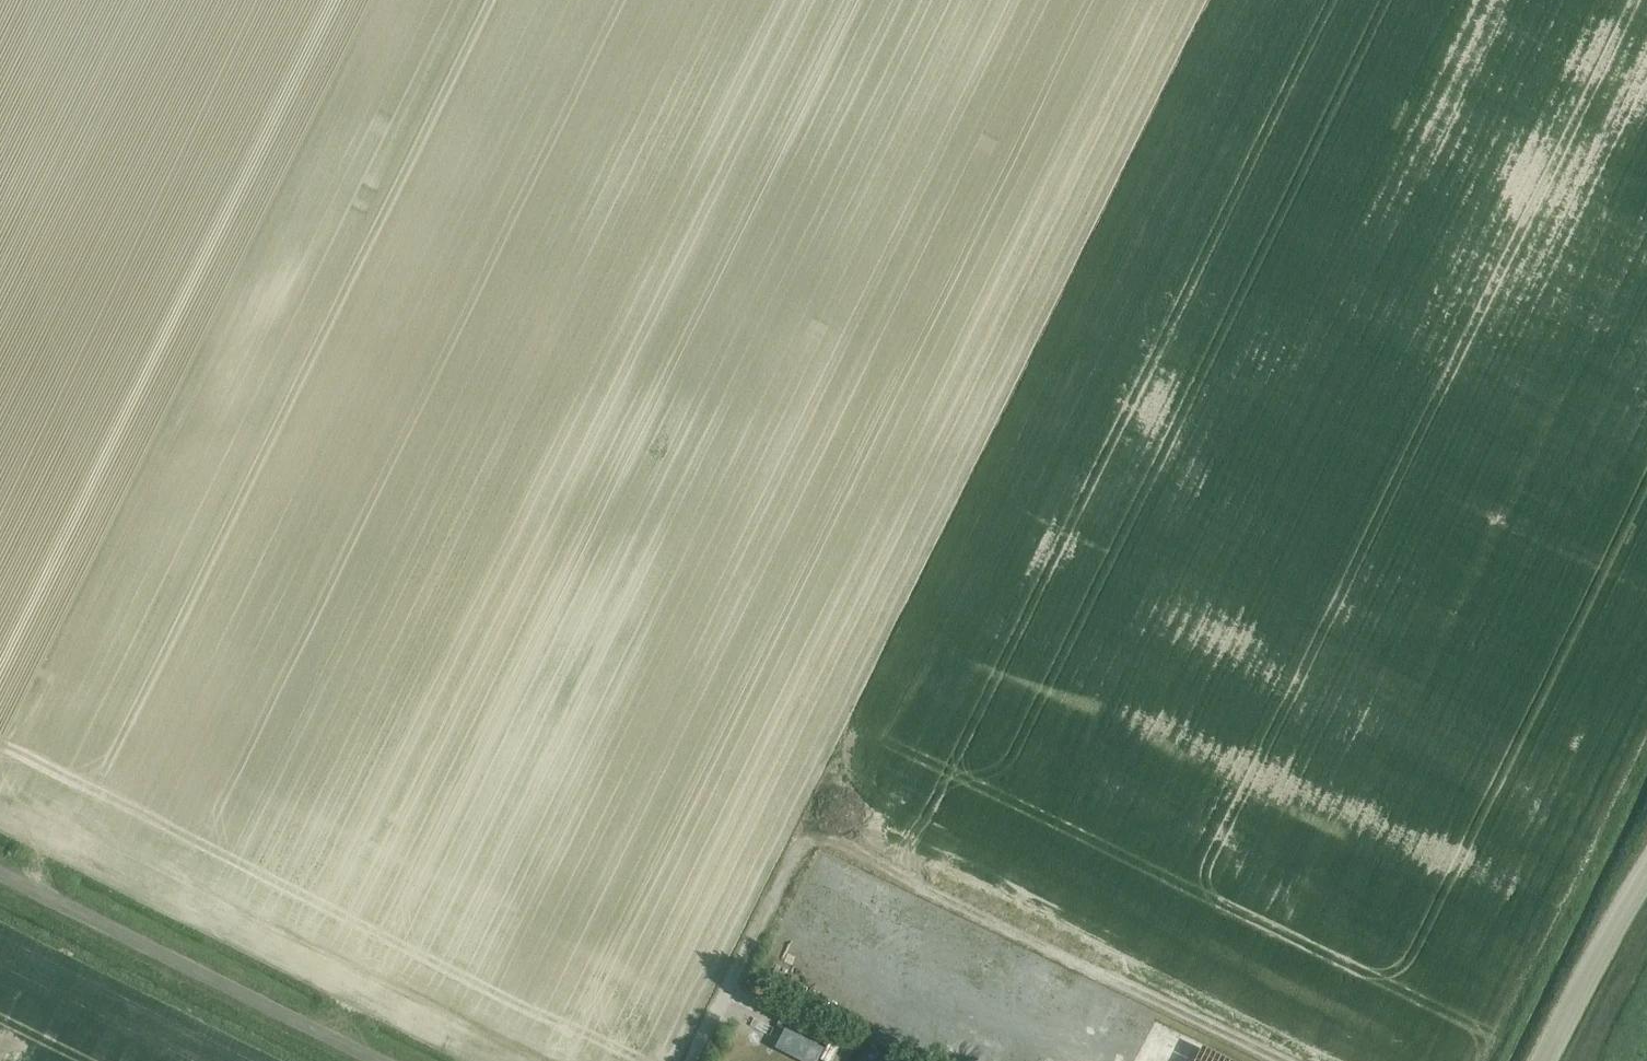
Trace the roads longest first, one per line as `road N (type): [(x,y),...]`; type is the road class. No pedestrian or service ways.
road 1 (unclassified): [(366,1060),(0,880)]
road 2 (unclassified): [(1530,1060),(1646,870)]

